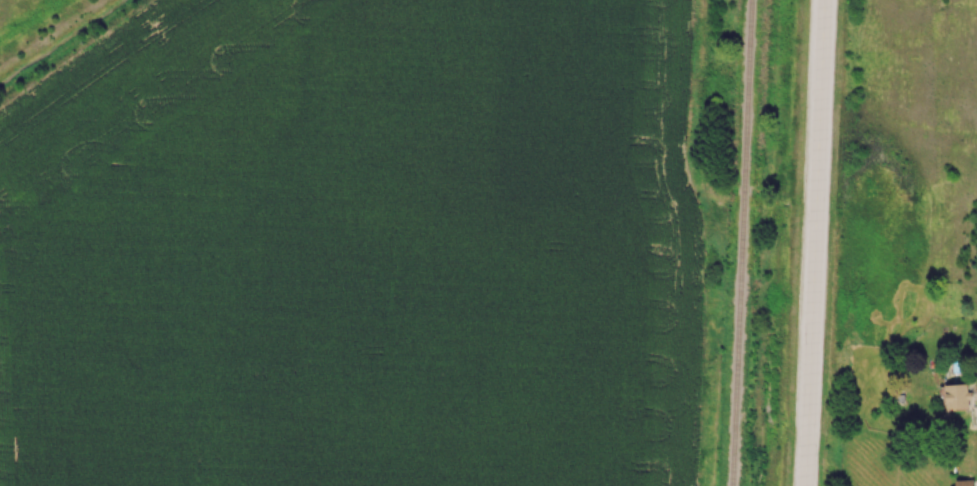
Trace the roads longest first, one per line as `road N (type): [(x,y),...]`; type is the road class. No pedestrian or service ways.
road 1 (secondary): [(799,485),(818,0)]

